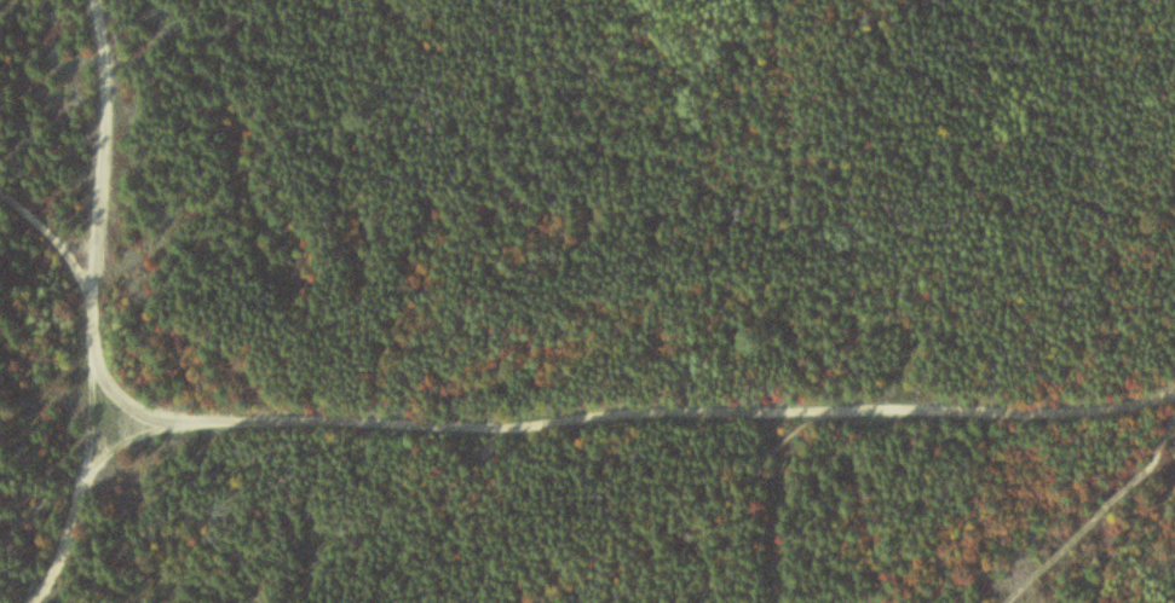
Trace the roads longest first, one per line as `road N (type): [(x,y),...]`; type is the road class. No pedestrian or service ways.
road 1 (track): [(103,422),(543,418),(1174,396)]
road 2 (residential): [(40,602),(69,575),(103,422),(121,59),(111,0)]
road 3 (track): [(1165,400),(1147,472),(1002,602)]
road 4 (track): [(0,178),(25,190),(110,289)]

